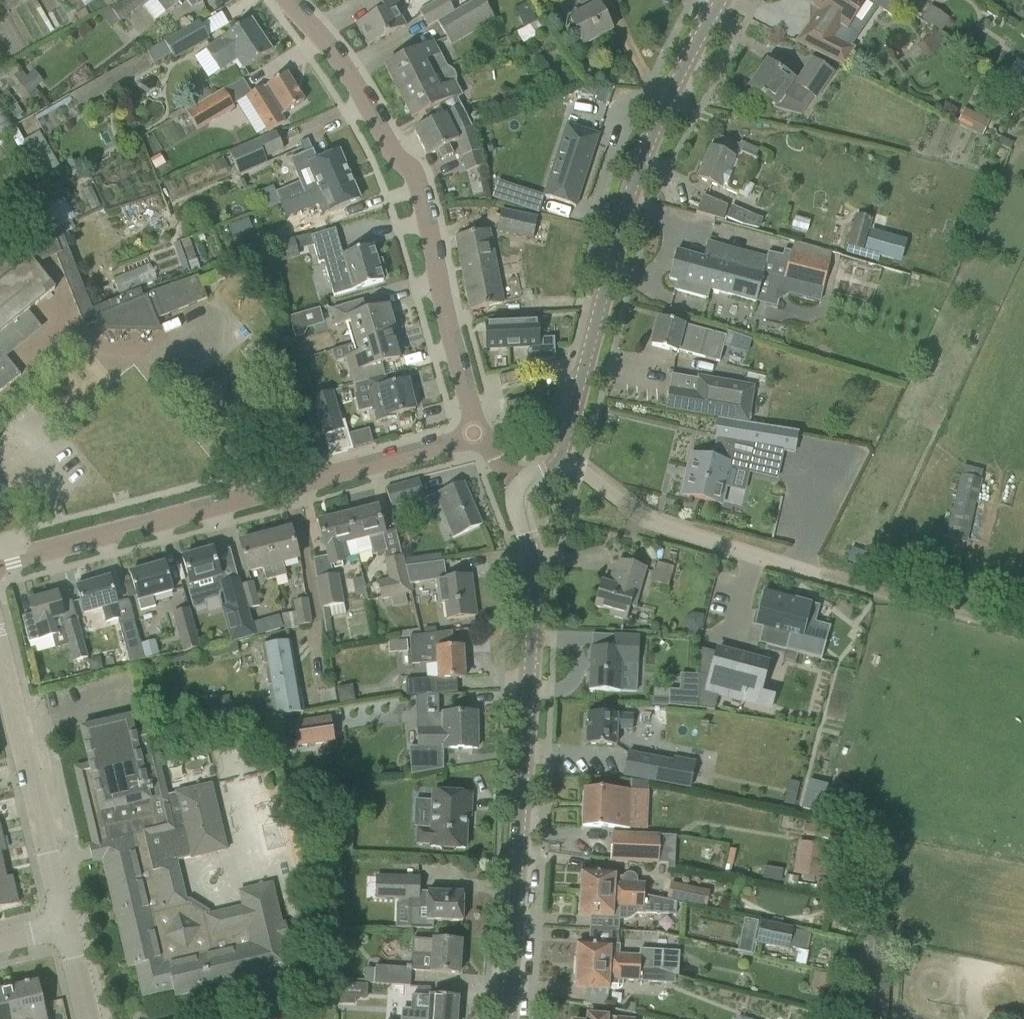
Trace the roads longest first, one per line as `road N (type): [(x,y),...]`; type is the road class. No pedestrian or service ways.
road 1 (tertiary): [(507,1018),(534,595),(535,562),(516,505),(521,490)]
road 2 (residential): [(0,564),(481,433)]
road 3 (tertiary): [(560,456),(630,199),(665,109),(727,0)]
road 4 (residential): [(481,433),(464,399),(412,182),(334,62),(282,0)]
road 5 (residential): [(65,928),(0,671)]
road 6 (residential): [(751,553),(642,520),(560,456)]
road 7 (track): [(1023,630),(818,573)]

